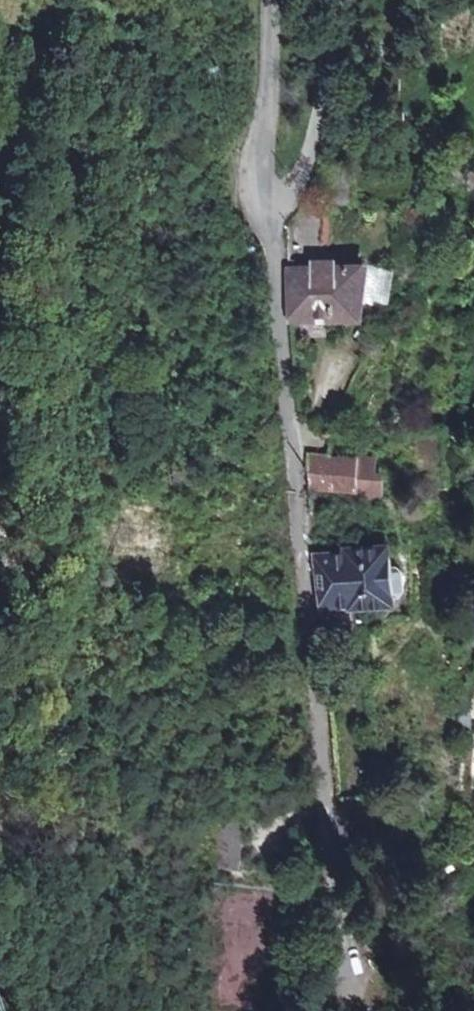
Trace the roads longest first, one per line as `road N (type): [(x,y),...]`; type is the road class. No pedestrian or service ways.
road 1 (unclassified): [(348,1010),(268,202)]
road 2 (residential): [(352,0),(295,189),(268,202)]
road 3 (unclassified): [(268,202),(275,0)]

